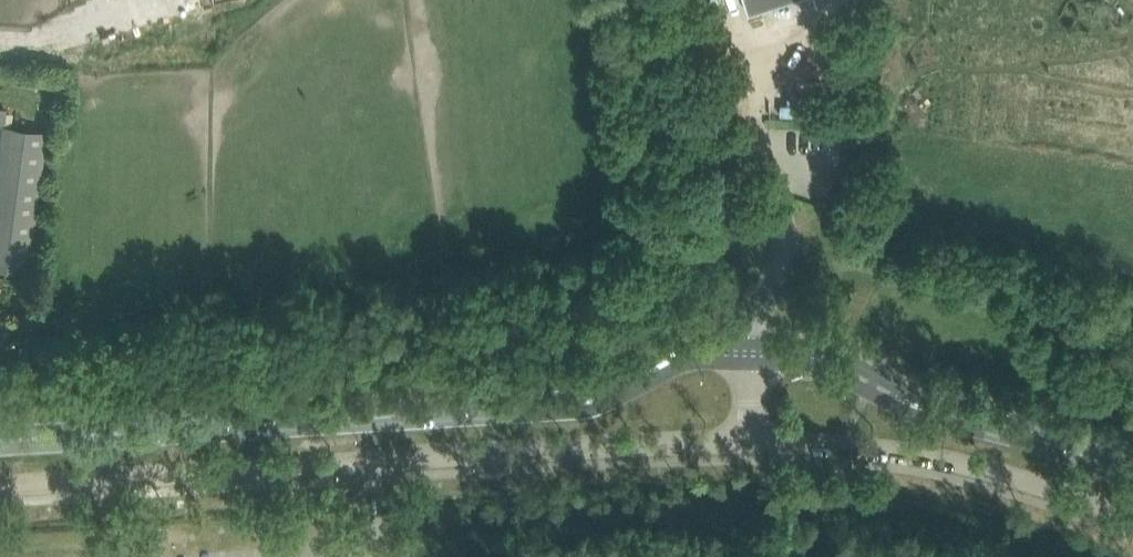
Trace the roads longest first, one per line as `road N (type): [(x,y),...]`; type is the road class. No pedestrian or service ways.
road 1 (tertiary): [(1132,474),(913,407),(843,368),(785,353),(661,362),(561,405),(0,441)]
road 2 (residential): [(0,488),(373,460),(841,445),(999,472),(1132,528)]

